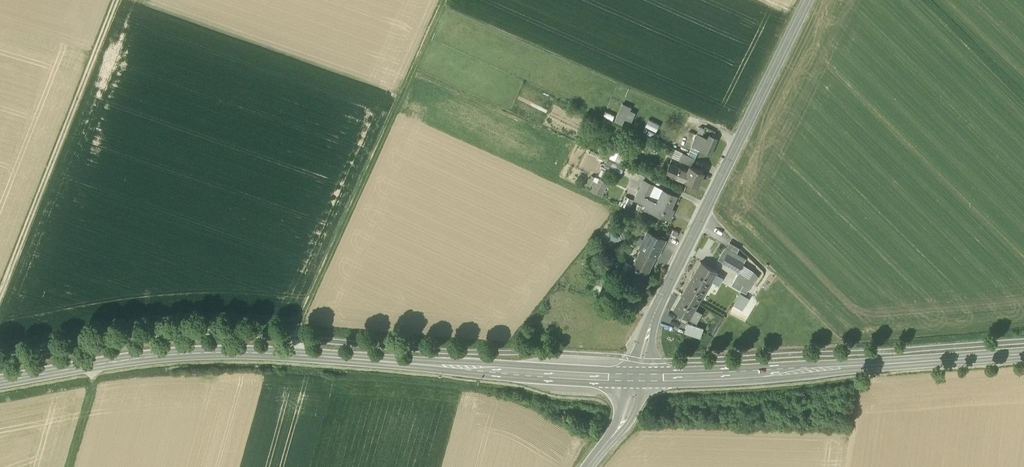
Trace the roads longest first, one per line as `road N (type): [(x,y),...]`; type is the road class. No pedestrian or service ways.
road 1 (secondary): [(0,385),(224,355),(630,379)]
road 2 (track): [(445,0),(300,322),(298,358)]
road 3 (secondary): [(645,379),(1023,358)]
road 4 (tertiary): [(659,305),(809,0)]
road 5 (track): [(118,0),(0,297)]

